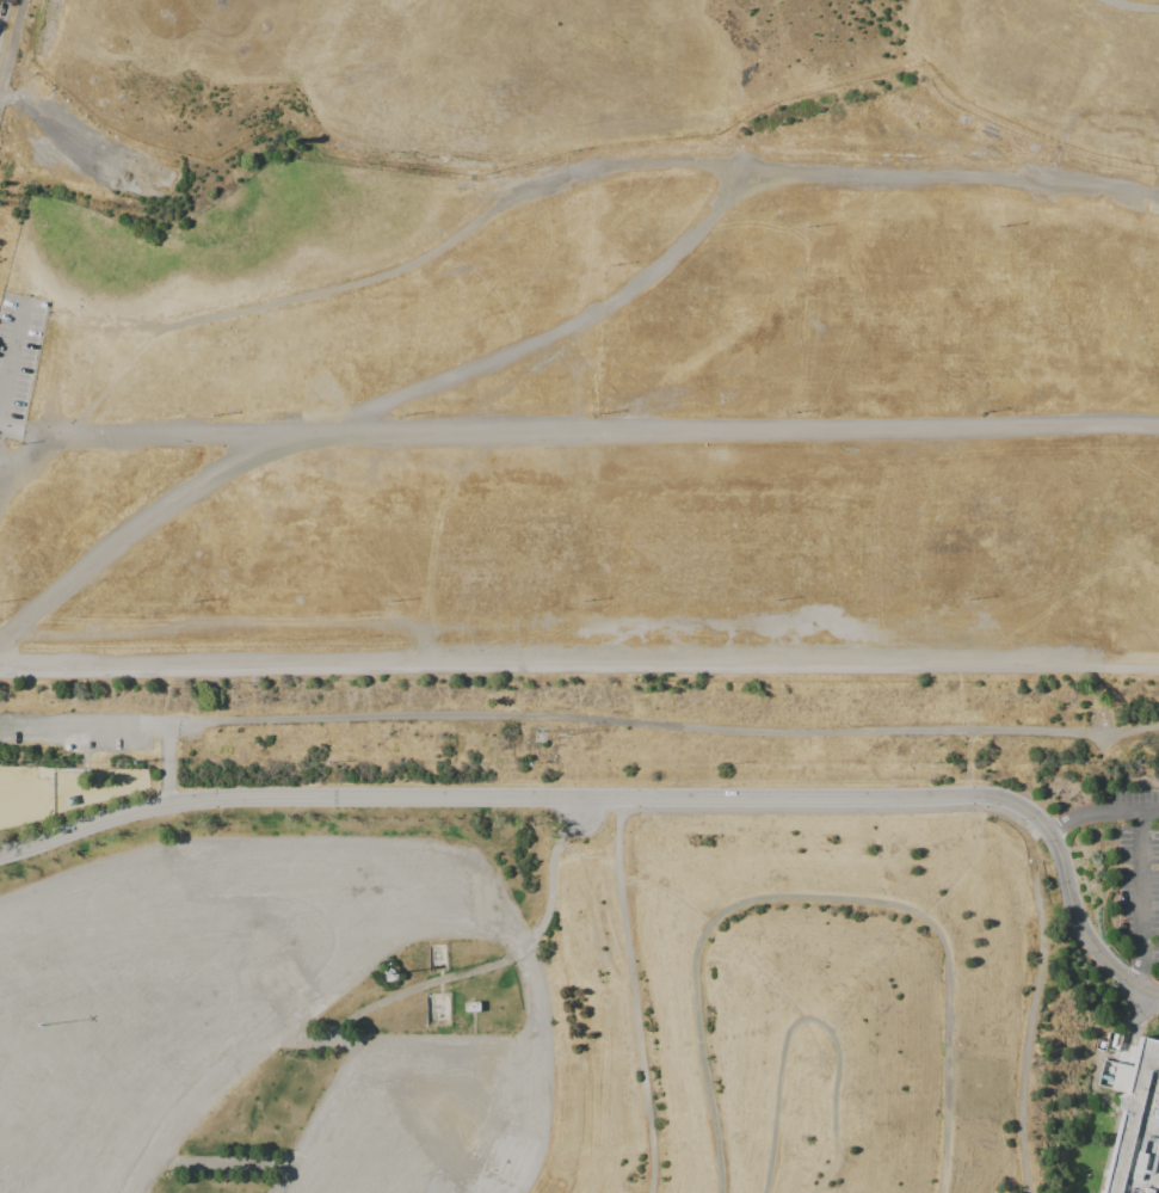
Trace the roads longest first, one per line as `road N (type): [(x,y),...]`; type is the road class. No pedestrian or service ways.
road 1 (secondary): [(0,855),(118,816),(205,799),(988,794),(1012,801),(1052,835),(1096,948),(1122,976),(1158,995)]
road 2 (residential): [(171,182),(104,156),(25,100),(0,96)]

